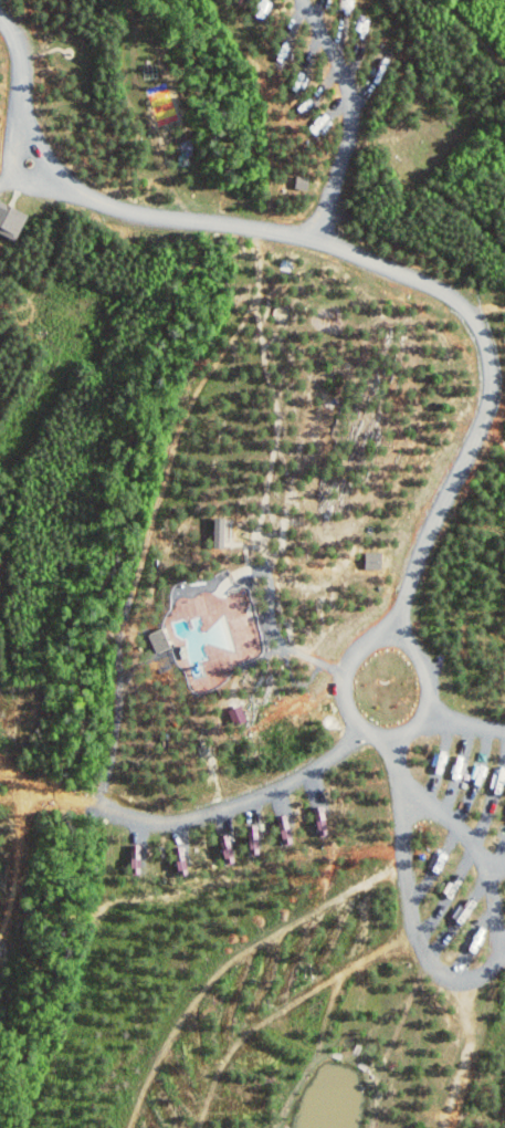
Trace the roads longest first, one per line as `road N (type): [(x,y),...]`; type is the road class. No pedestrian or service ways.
road 1 (residential): [(0,17),(21,60),(31,161),(54,182),(126,210),(334,244),(440,284),(481,328),(488,375),(473,443),(400,604),(385,685),(349,739),(287,784),(177,825),(112,812)]
road 2 (residential): [(504,728),(446,716),(385,685),(413,926),(434,971),(459,984),(504,949)]
road 3 (residential): [(314,240),(347,154),(348,97),(300,0)]
road 4 (residential): [(403,797),(436,810),(471,839),(495,886),(504,949)]

